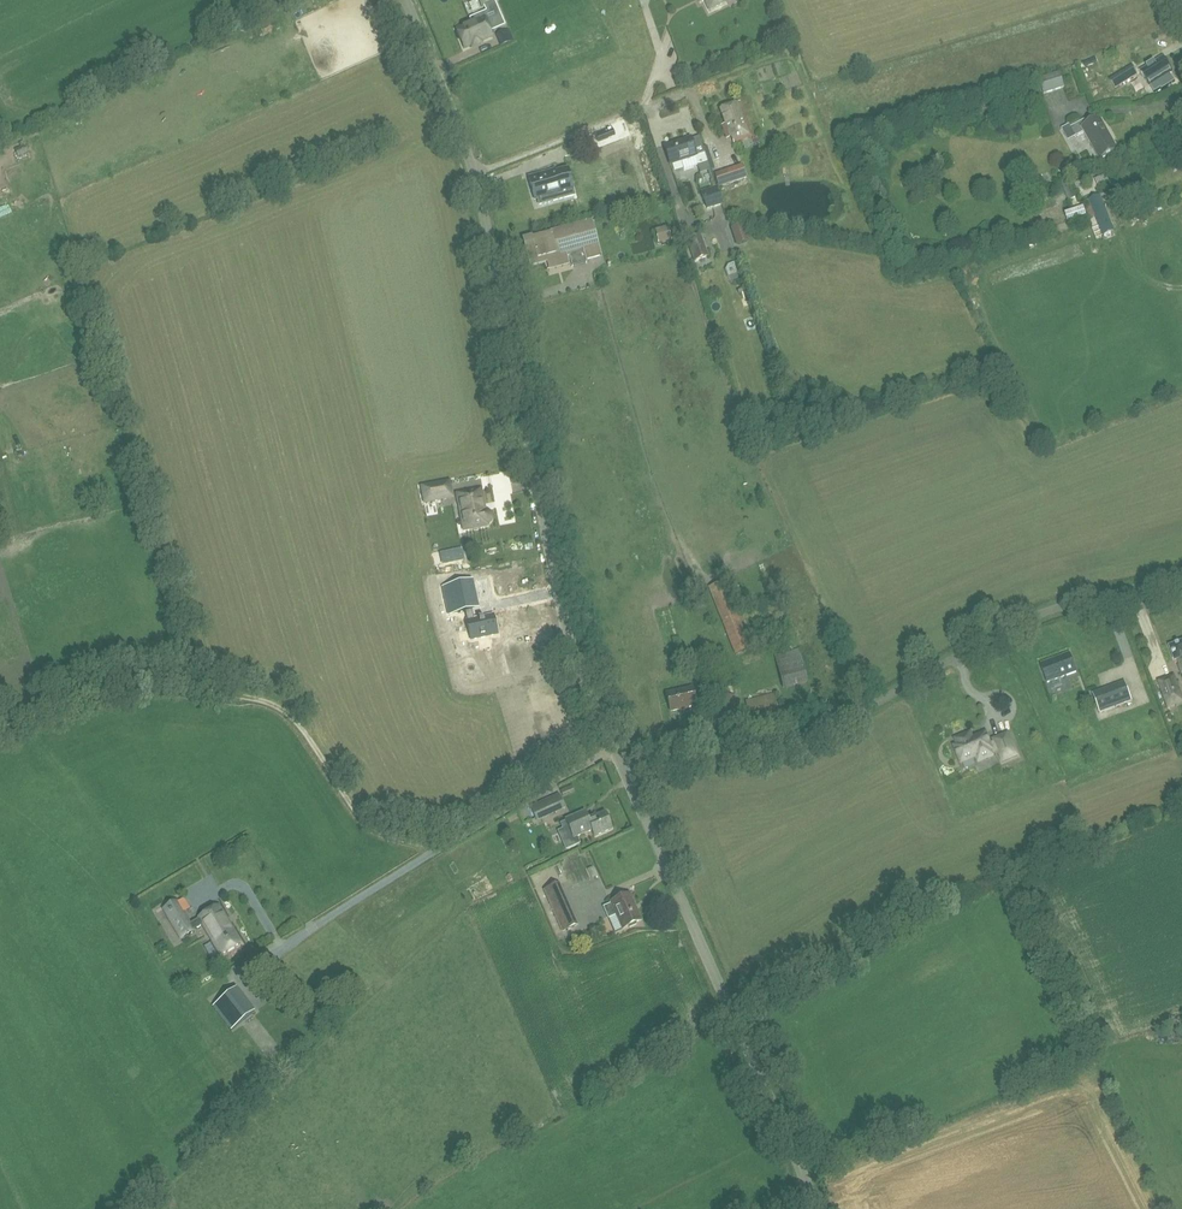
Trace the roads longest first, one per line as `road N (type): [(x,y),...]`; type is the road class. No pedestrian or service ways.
road 1 (unclassified): [(624,770),(565,622),(478,186),(406,0)]
road 2 (unclassified): [(624,770),(789,747),(1020,621),(1181,578)]
road 3 (track): [(0,724),(128,685),(257,699),(298,723),(368,823),(413,841),(450,842)]
road 4 (unclassified): [(814,1208),(624,770)]

